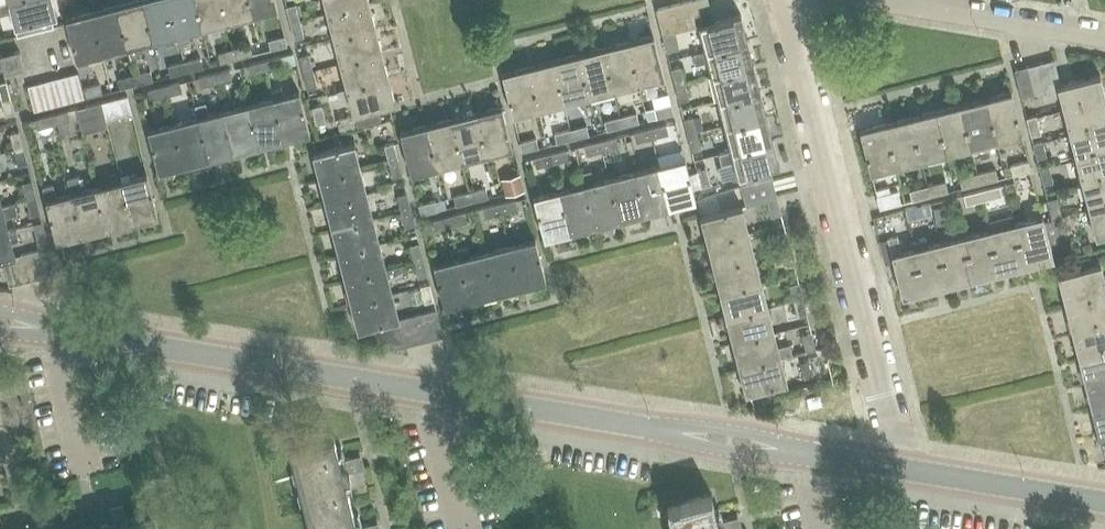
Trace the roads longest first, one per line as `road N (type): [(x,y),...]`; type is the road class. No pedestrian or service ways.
road 1 (tertiary): [(651,428),(53,331)]
road 2 (residential): [(893,467),(896,441),(783,0)]
road 3 (residential): [(1104,35),(890,0)]
road 4 (tertiary): [(1104,502),(893,467)]
road 5 (tertiary): [(651,428),(749,454),(809,453)]
road 6 (tertiary): [(809,453),(713,428),(651,428)]

